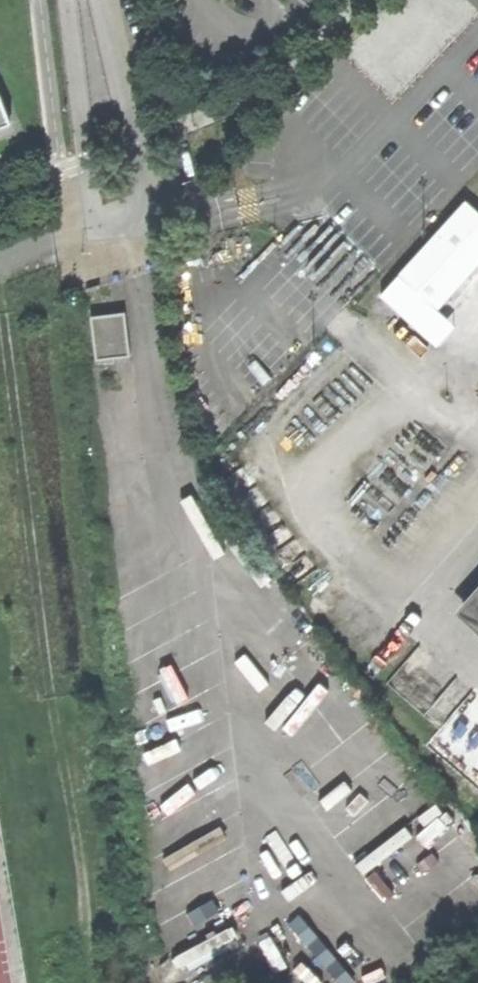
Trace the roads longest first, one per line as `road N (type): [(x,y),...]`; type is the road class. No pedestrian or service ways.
road 1 (unclassified): [(133,144),(148,211),(93,222),(71,0)]
road 2 (residential): [(361,0),(267,90),(133,144)]
road 3 (unclassified): [(97,0),(133,144)]

